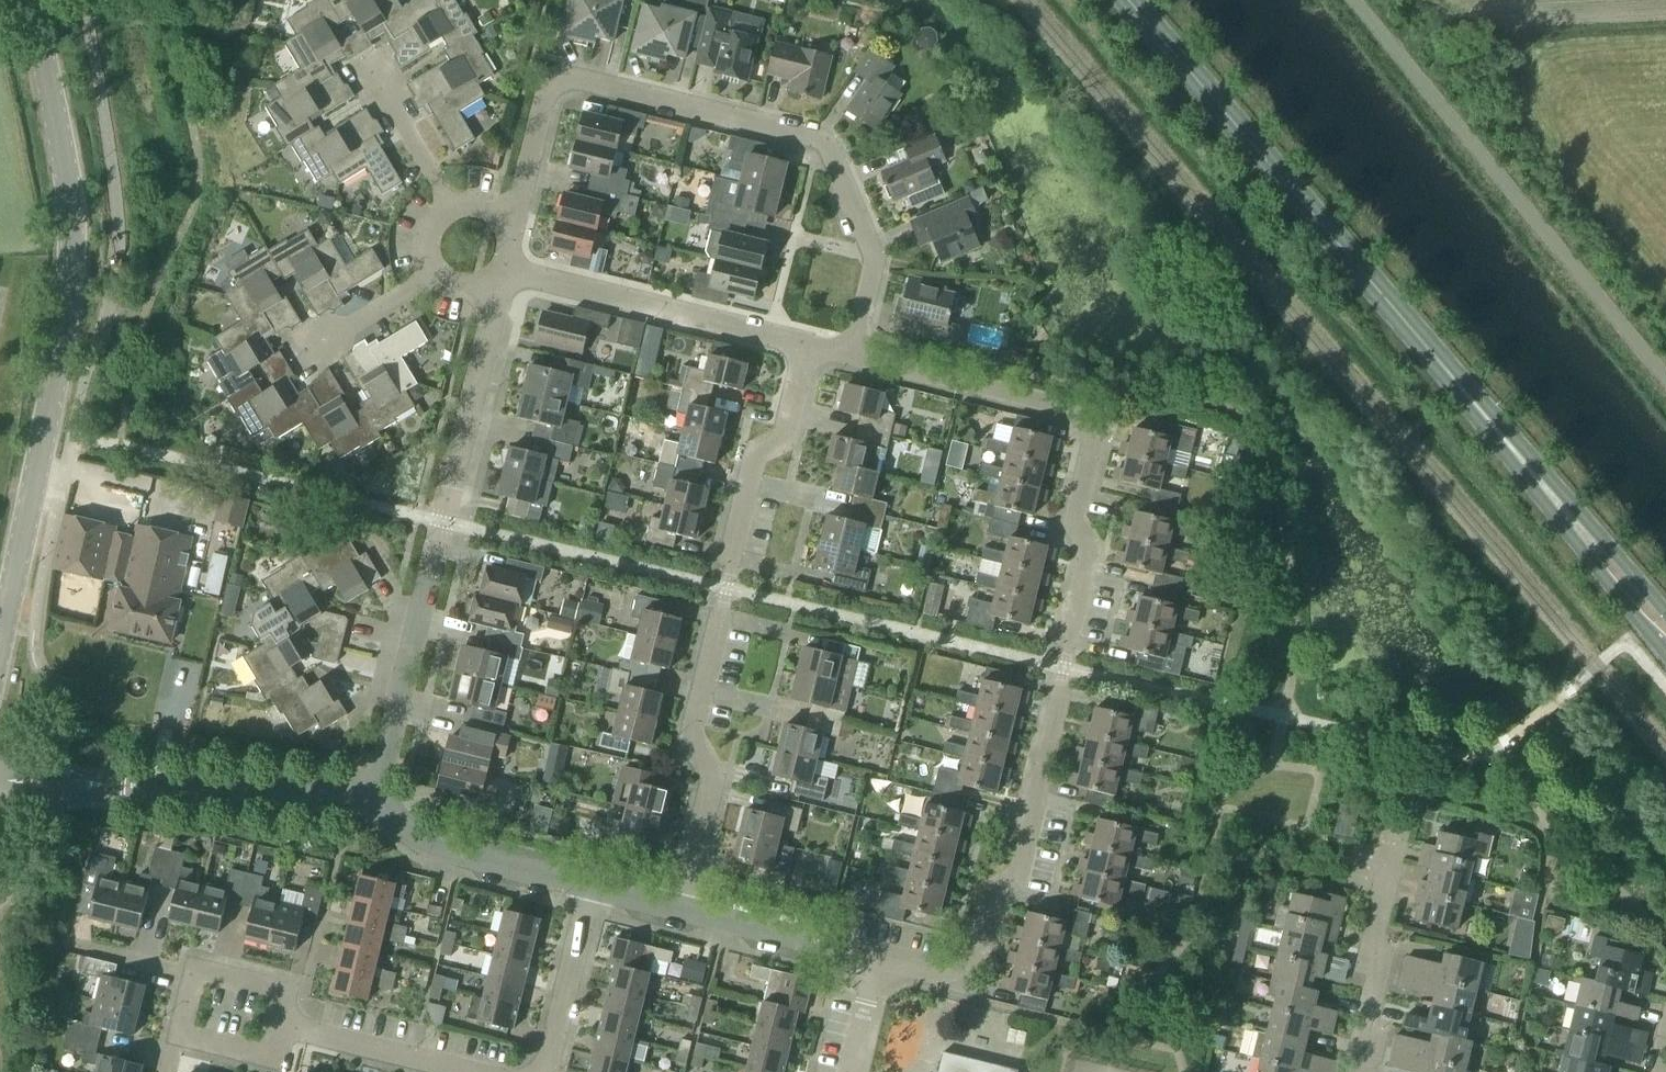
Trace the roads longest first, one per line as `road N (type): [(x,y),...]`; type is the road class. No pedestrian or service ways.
road 1 (residential): [(876,962),(938,976),(962,972),(993,895),(1014,883),(1084,559),(1068,522),(1094,421),(851,359)]
road 2 (primary): [(1665,629),(1124,0)]
road 3 (secondary): [(0,642),(54,387),(72,256),(72,215),(30,0)]
road 4 (residential): [(851,359),(871,256),(831,155),(807,135),(558,79),(544,97),(515,219)]
road 5 (residential): [(675,912),(709,779),(688,735),(752,463),(784,439),(805,347)]
road 6 (residential): [(498,296),(376,795)]
road 7 (unclassified): [(1353,0),(1665,378)]
road 8 (residential): [(805,347),(504,271)]
road 9 (residential): [(593,887),(439,850),(415,838),(376,795)]
road 10 (residential): [(376,795),(139,786)]
road 11 (residential): [(1361,1071),(1380,976),(1370,954),(1393,856)]
road 12 (residential): [(876,962),(675,912)]
road 13 (residential): [(279,1025),(470,1071)]
road 14 (residential): [(543,1071),(593,887)]
road 15 (residential): [(452,209),(366,63)]
road 16 (residential): [(296,358),(437,274)]
road 17 (residential): [(139,786),(57,770),(0,777)]
road 18 (residential): [(0,787),(57,798),(139,786)]
road 19 (residential): [(193,976),(68,946)]
road 20 (residential): [(279,1025),(283,992),(202,971),(193,976)]
road 21 (residential): [(180,1033),(267,1056),(279,1025)]

